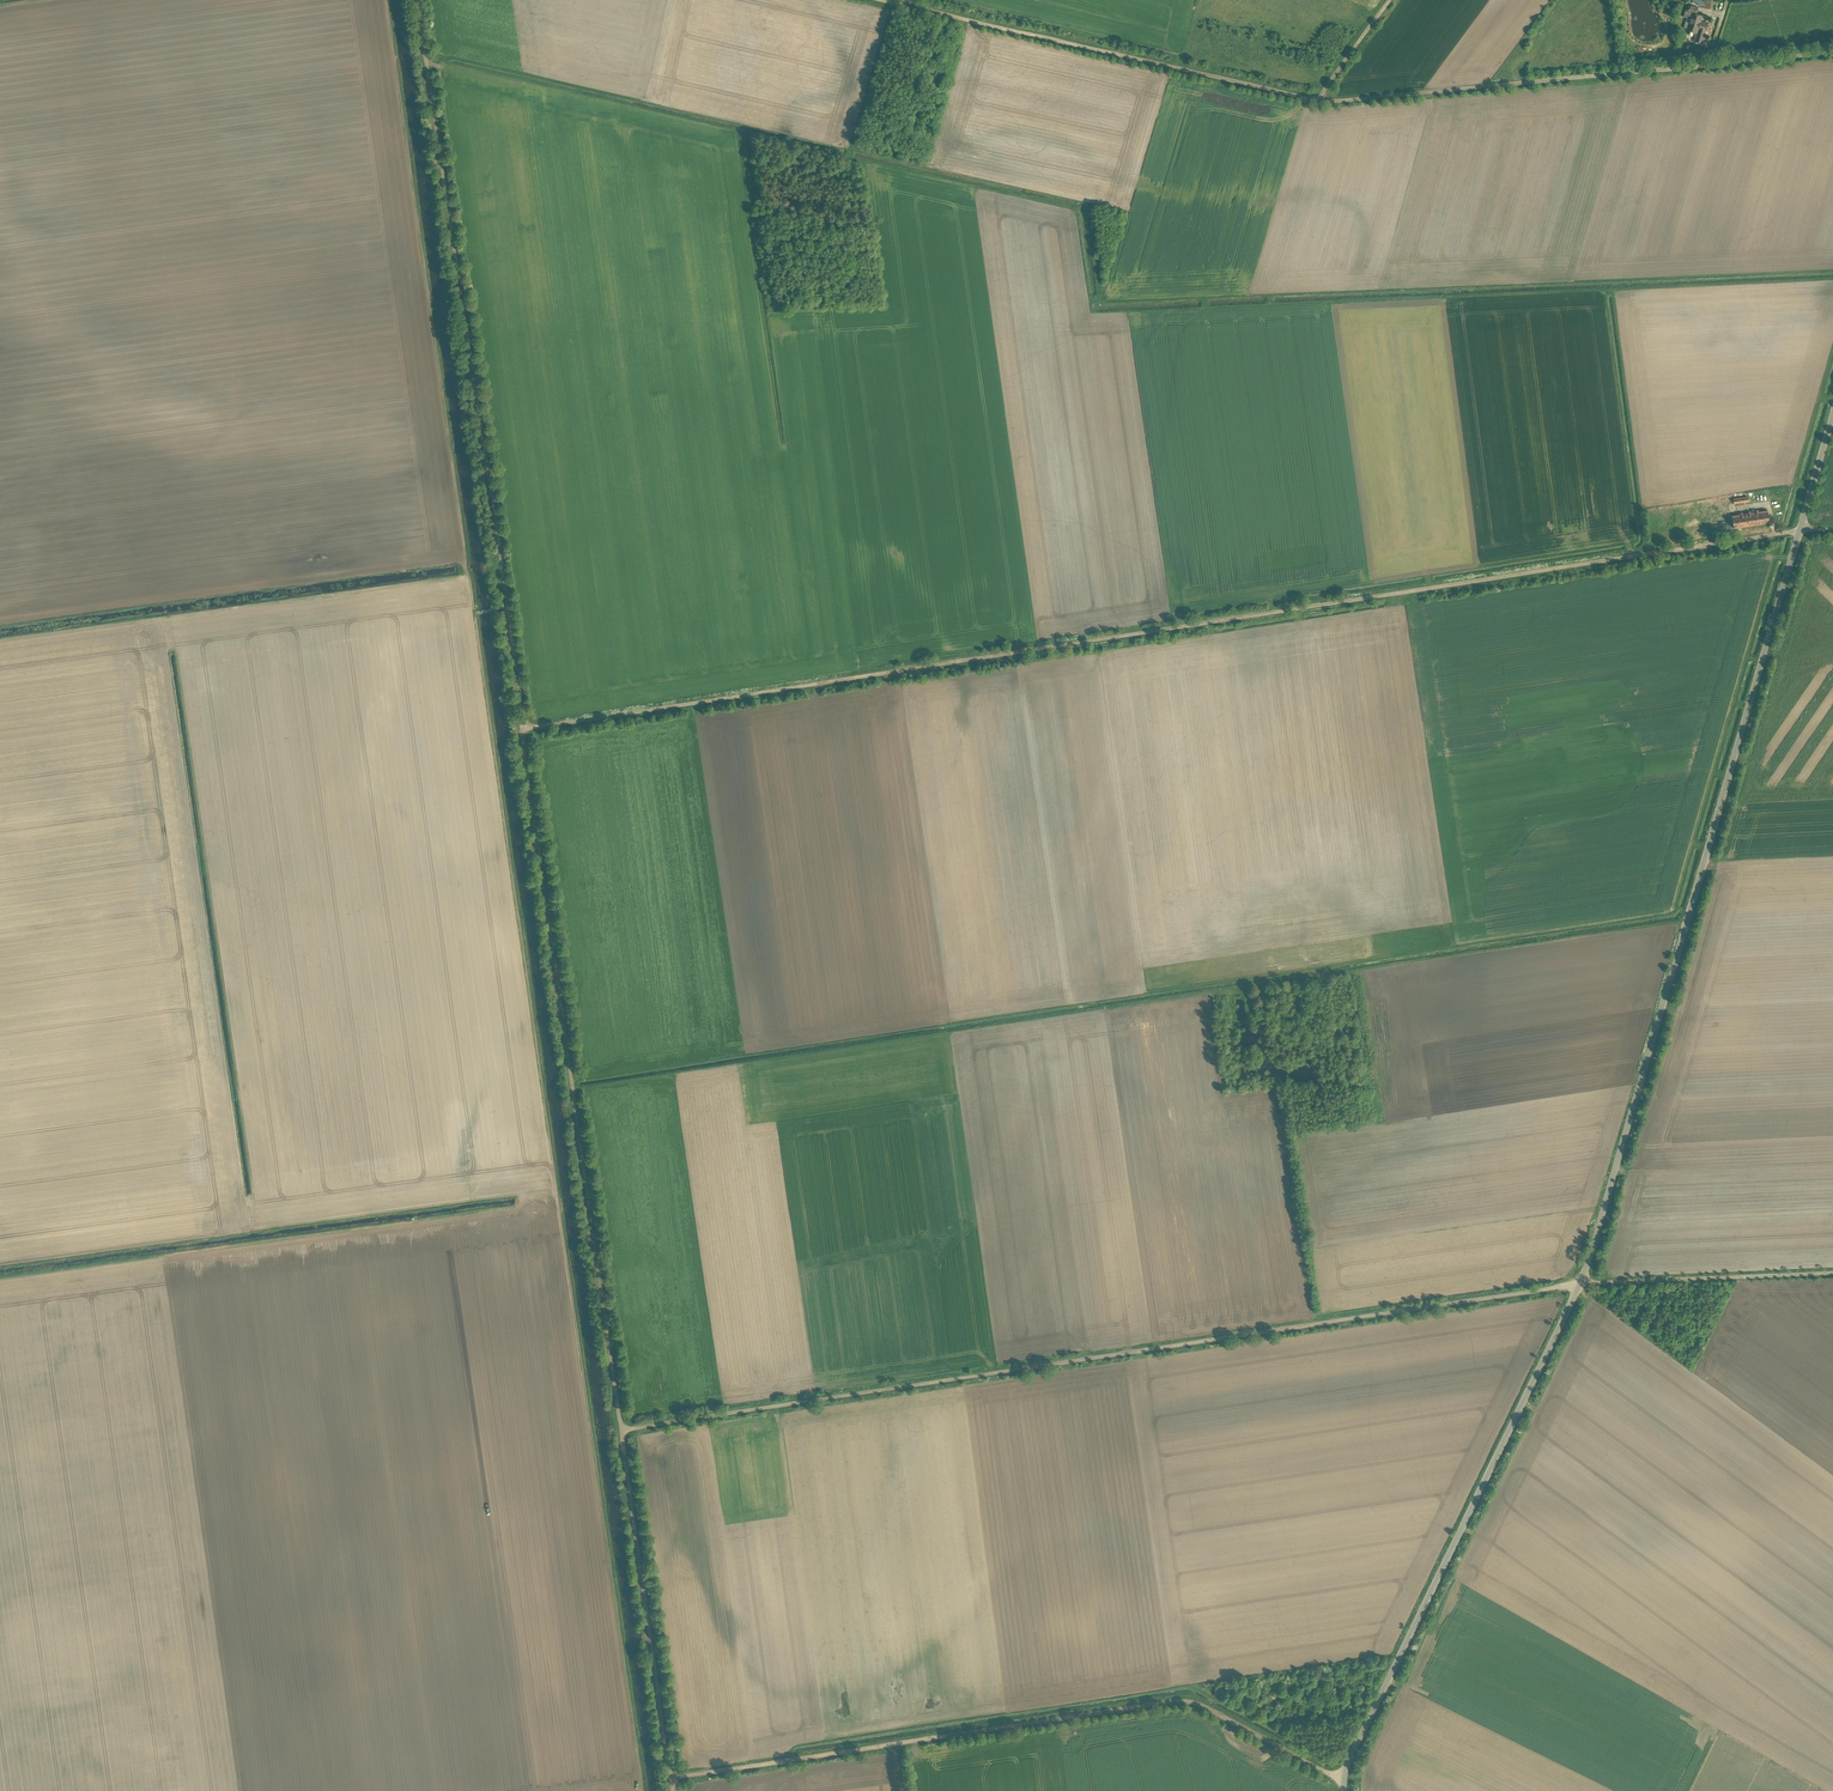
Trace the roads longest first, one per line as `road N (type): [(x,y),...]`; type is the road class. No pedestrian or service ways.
road 1 (track): [(671,1779),(418,0)]
road 2 (track): [(1799,529),(525,730)]
road 3 (track): [(1582,1283),(621,1430)]
road 4 (residential): [(880,0),(1334,102),(1707,66)]
road 5 (unclassified): [(1582,1283),(1799,529)]
road 6 (track): [(1344,1775),(1208,1707),(1175,1700),(671,1779)]
road 7 (unclassified): [(1348,1790),(1344,1775),(1582,1283)]
road 8 (unclassified): [(1582,1283),(1832,1272)]
road 9 (residential): [(1707,66),(1832,51)]
road 10 (track): [(1314,100),(1386,0)]

